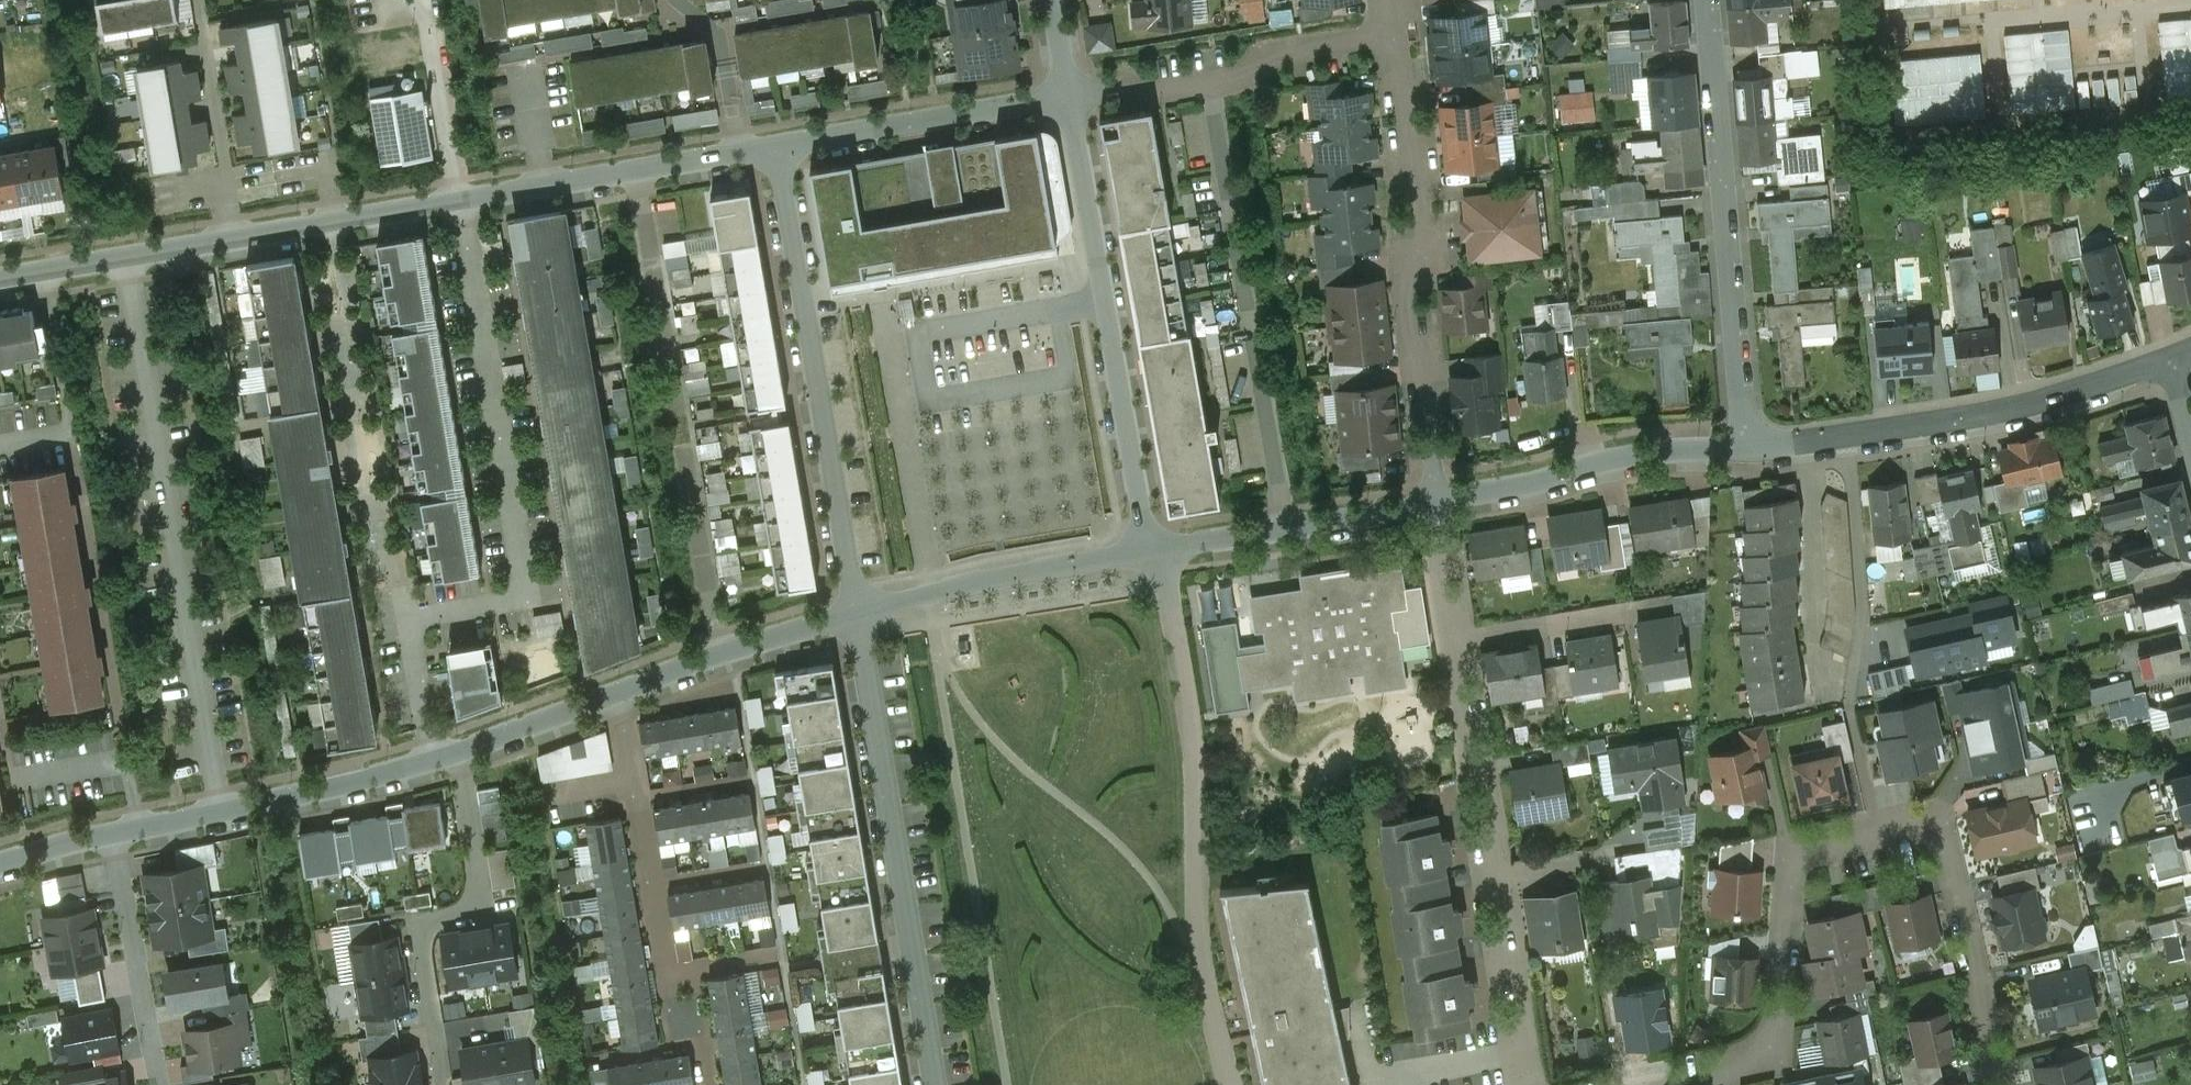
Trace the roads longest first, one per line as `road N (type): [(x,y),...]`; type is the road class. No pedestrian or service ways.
road 1 (residential): [(433,758),(407,622),(515,601),(526,582),(459,200)]
road 2 (residential): [(1165,550),(1192,743),(1201,957),(1229,1084)]
road 3 (residential): [(778,146),(859,615)]
road 4 (residential): [(859,615),(936,1084)]
road 5 (residential): [(1439,499),(1403,34)]
road 6 (residential): [(1068,94),(1148,552)]
road 7 (residential): [(1741,450),(1704,0)]
road 8 (residential): [(1741,450),(2015,407),(2174,352)]
road 9 (residential): [(622,690),(673,990),(702,1016),(713,1084)]
road 10 (residential): [(444,1084),(417,929),(483,906),(455,750)]
road 11 (residential): [(1686,1076),(1774,1054),(1793,853),(1879,833)]
road 12 (residential): [(1068,94),(1209,80),(1403,34)]
road 13 (residential): [(1879,833),(1943,818),(2002,1084)]
road 14 (residential): [(112,833),(433,758)]
road 15 (residential): [(1439,499),(1638,452),(1741,450)]
road 16 (residential): [(859,615),(989,579),(1148,552)]
road 17 (residential): [(778,146),(1068,94)]
road 18 (residential): [(459,200),(738,152)]
road 19 (residential): [(1165,550),(1439,499)]
road 20 (residential): [(112,833),(160,1084)]
road 21 (residential): [(622,690),(859,615)]
road 22 (residential): [(0,279),(239,238)]
road 23 (residential): [(200,0),(239,238)]
road 24 (residential): [(1454,639),(1488,875)]
road 25 (residential): [(239,238),(459,200)]
road 26 (residential): [(1488,875),(1525,1084)]
road 27 (residential): [(1454,639),(1641,613)]
road 28 (residential): [(455,750),(622,690)]
road 29 (residential): [(675,0),(720,38),(738,152)]
road 30 (residential): [(1439,499),(1454,639)]
road 31 (residential): [(1851,701),(1879,833)]
road 32 (residential): [(1488,875),(1620,853)]

